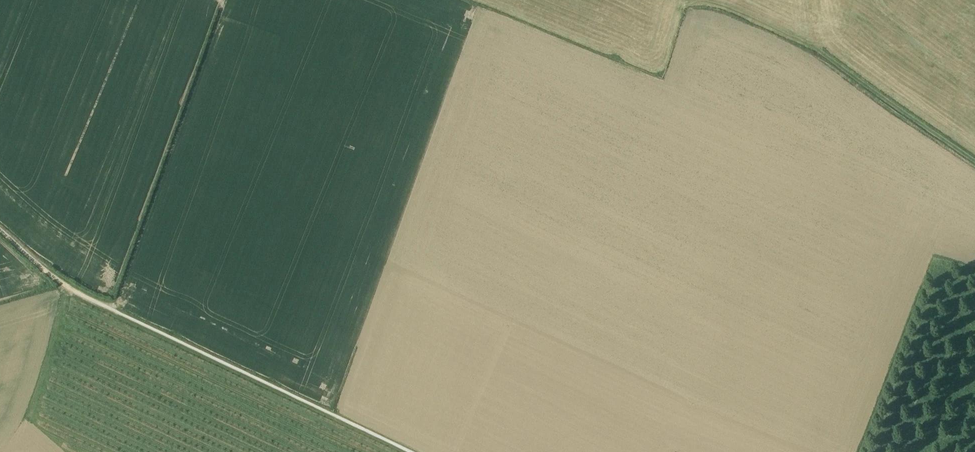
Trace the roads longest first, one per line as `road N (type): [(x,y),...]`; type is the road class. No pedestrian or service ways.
road 1 (track): [(974,164),(780,29)]

